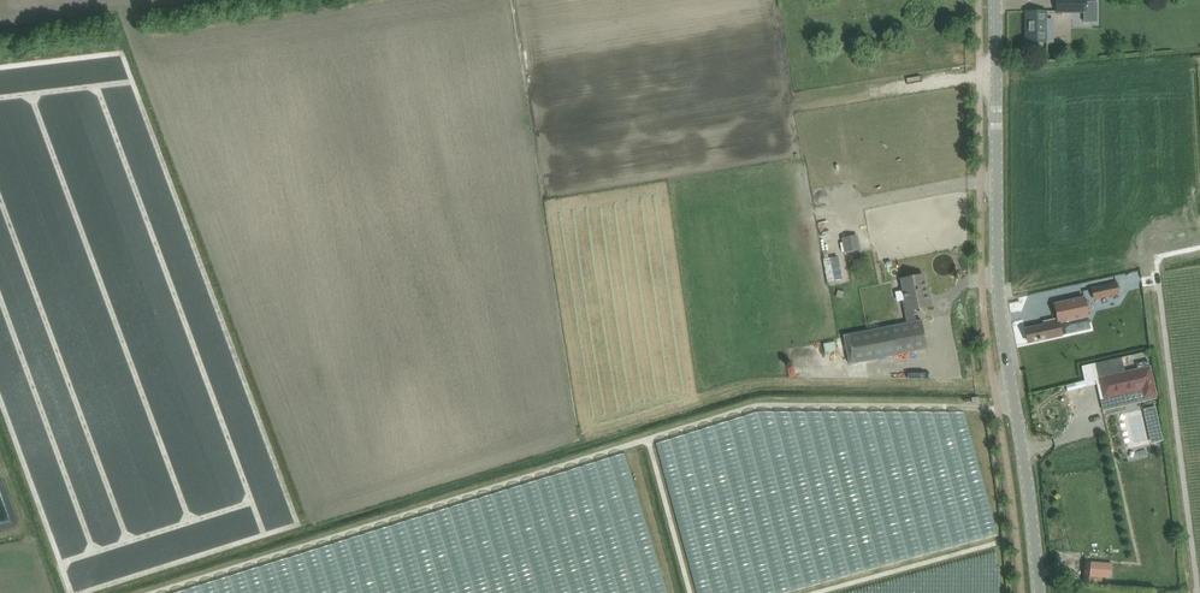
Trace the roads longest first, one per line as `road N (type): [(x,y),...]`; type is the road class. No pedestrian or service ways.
road 1 (unclassified): [(1039,592),(996,309),(991,0)]

